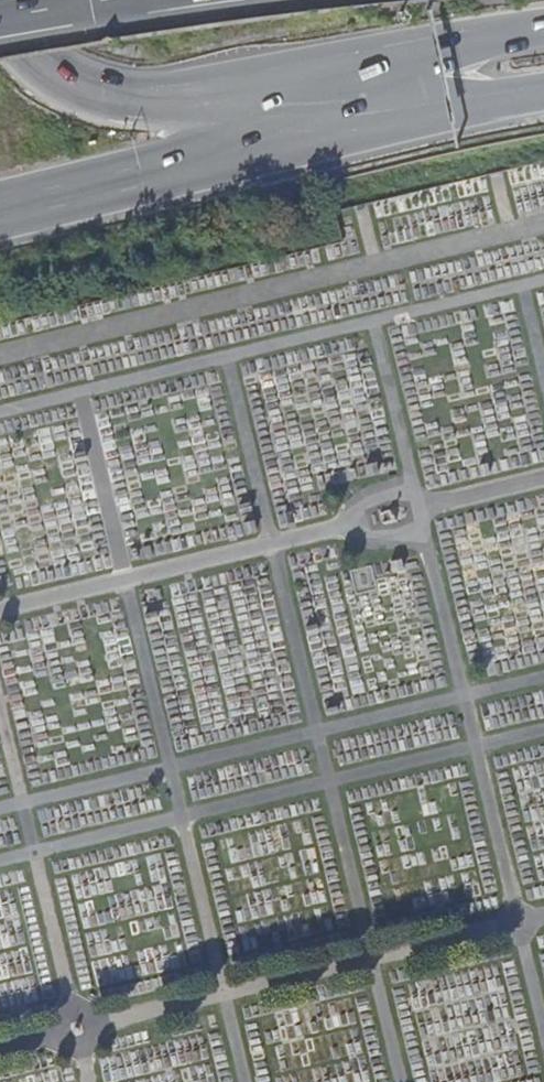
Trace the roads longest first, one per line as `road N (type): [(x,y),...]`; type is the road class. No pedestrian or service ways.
road 1 (primary): [(0,5),(50,69),(100,93),(336,104)]
road 2 (primary): [(0,211),(176,169),(336,104)]
road 3 (motorway): [(336,104),(461,44),(543,30)]
road 4 (primary): [(336,104),(543,93)]

